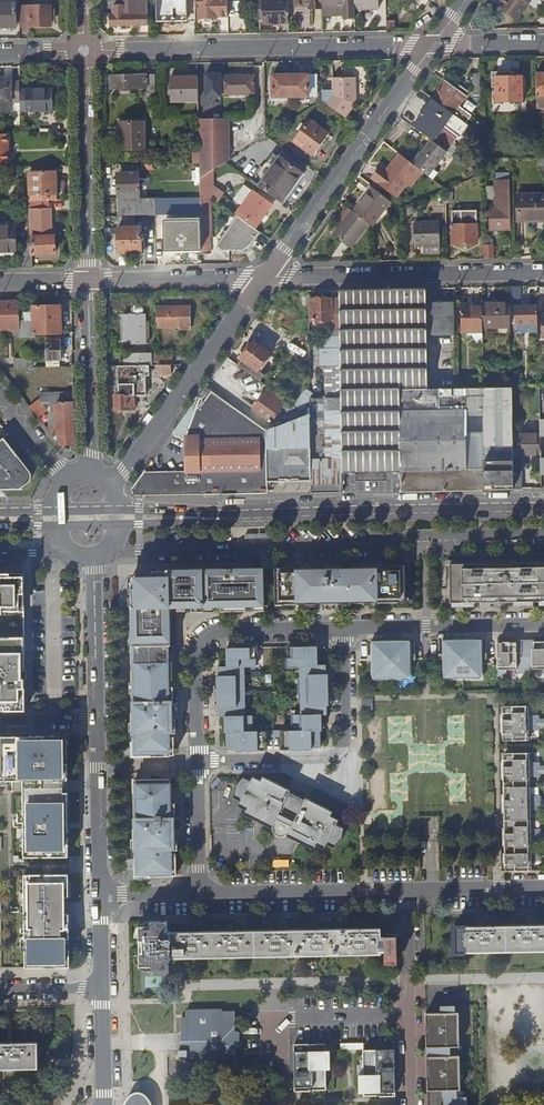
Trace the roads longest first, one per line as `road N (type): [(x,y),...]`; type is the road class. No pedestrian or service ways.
road 1 (residential): [(111,546),(139,552),(386,548),(414,535),(543,533)]
road 2 (residential): [(435,43),(84,51)]
road 3 (primary): [(543,511),(225,519)]
road 4 (residential): [(270,275),(435,43)]
road 5 (residential): [(270,275),(543,271)]
road 6 (residential): [(344,629),(340,752),(198,760)]
road 7 (residential): [(110,485),(270,275)]
road 8 (residential): [(198,760),(195,659),(206,638),(344,629)]
road 9 (residential): [(88,280),(84,51)]
road 10 (residential): [(199,893),(409,889)]
road 11 (residential): [(285,1104),(283,1018),(406,1015)]
road 12 (residential): [(344,629),(543,624)]
road 13 (residential): [(92,477),(88,280)]
road 14 (residential): [(88,280),(270,275)]
road 15 (residential): [(101,895),(98,720)]
road 16 (residential): [(98,720),(93,553)]
road 17 (residential): [(409,889),(543,887)]
road 18 (residential): [(199,893),(198,760)]
road 19 (residential): [(409,889),(406,1015)]

